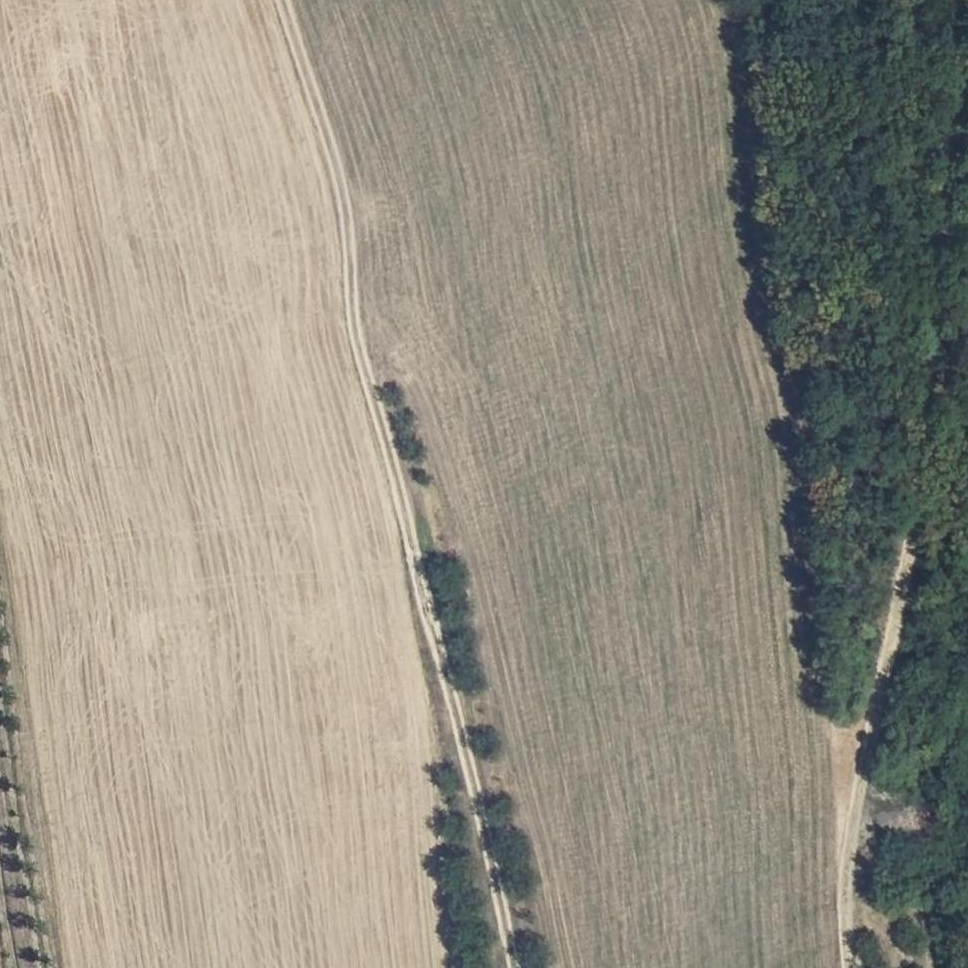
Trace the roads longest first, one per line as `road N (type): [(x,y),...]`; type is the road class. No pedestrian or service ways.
road 1 (track): [(509,967),(437,637),(357,345),(346,231),(283,0)]
road 2 (track): [(849,967),(843,860),(913,558),(967,134)]

